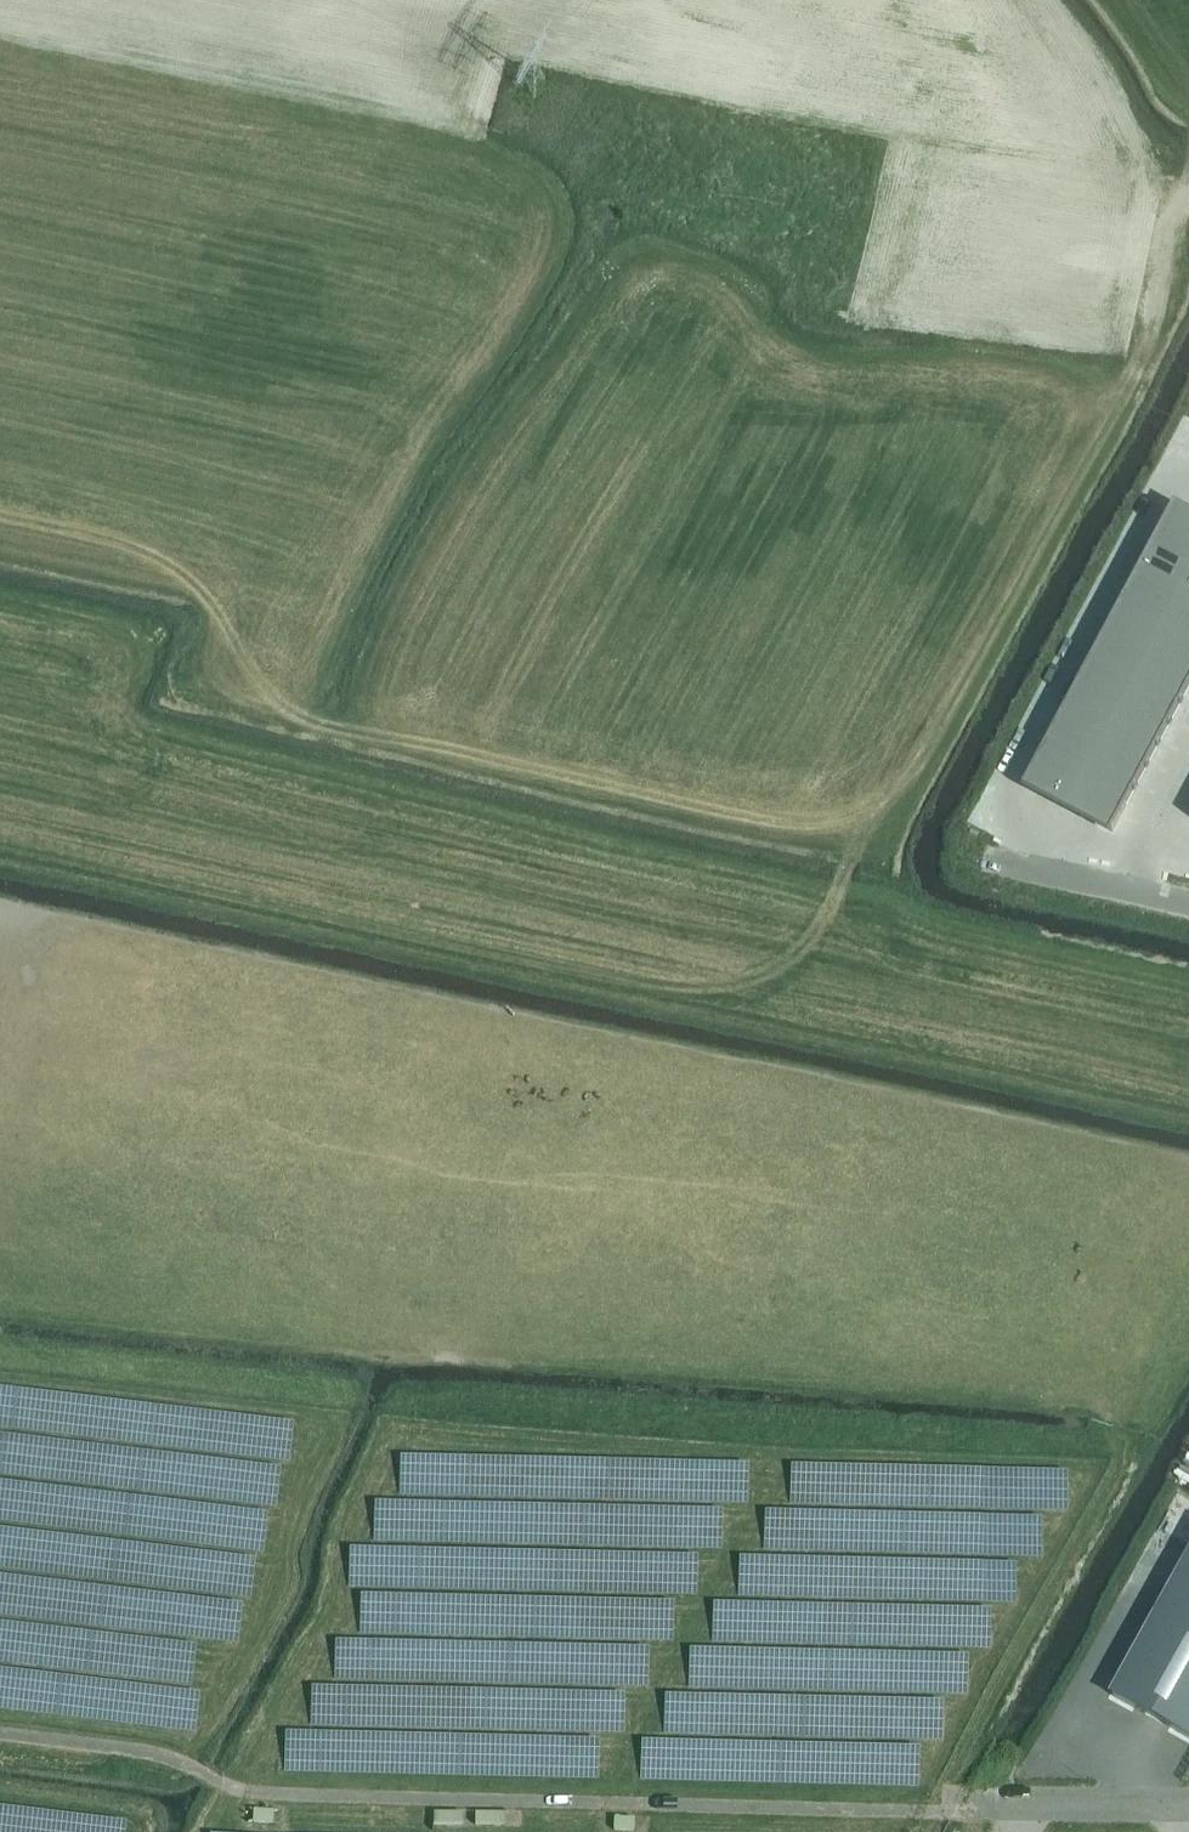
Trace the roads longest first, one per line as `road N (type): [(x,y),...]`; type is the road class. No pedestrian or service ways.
road 1 (unclassified): [(1188,1805),(980,1804)]
road 2 (unclassified): [(1188,903),(996,861)]

